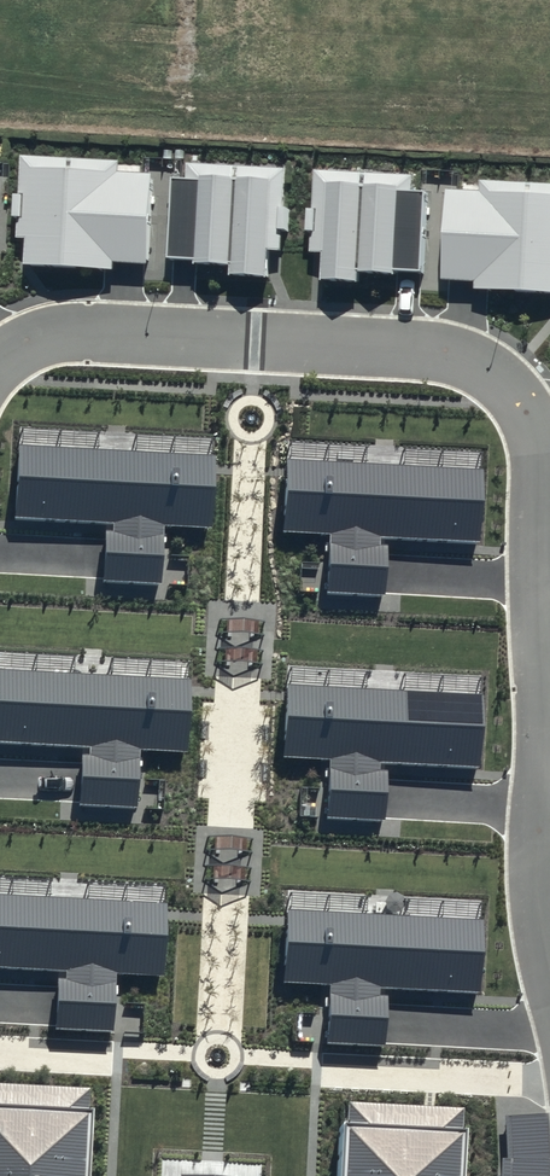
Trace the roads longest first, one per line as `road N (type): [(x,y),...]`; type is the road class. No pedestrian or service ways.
road 1 (residential): [(0,364),(53,333),(428,352),(469,360),(510,387),(529,418)]
road 2 (residential): [(529,418),(542,471),(542,831)]
road 3 (residential): [(542,831),(537,912),(549,973)]

